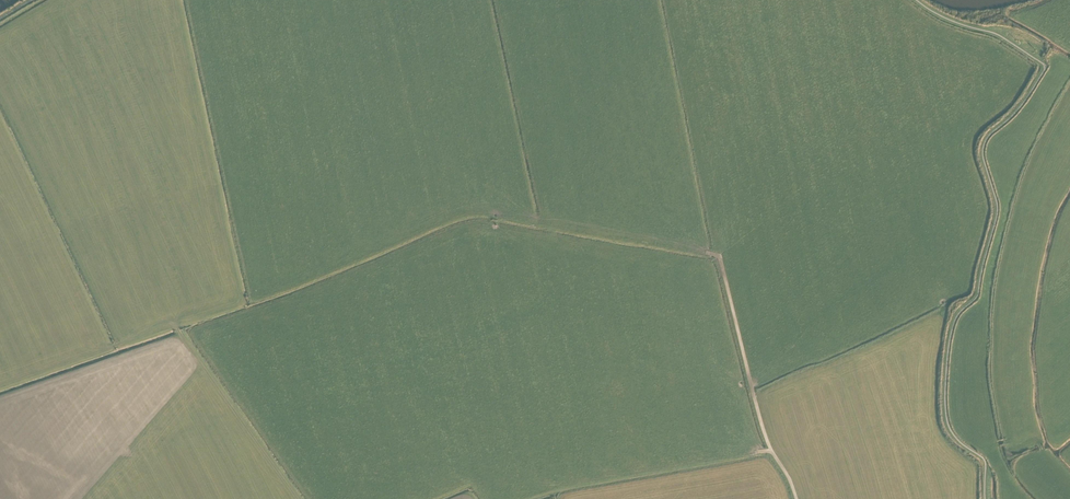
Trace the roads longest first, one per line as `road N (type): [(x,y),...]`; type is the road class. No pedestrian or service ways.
road 1 (track): [(797,498),(765,436),(721,257),(707,252)]
road 2 (track): [(178,329),(299,498)]

